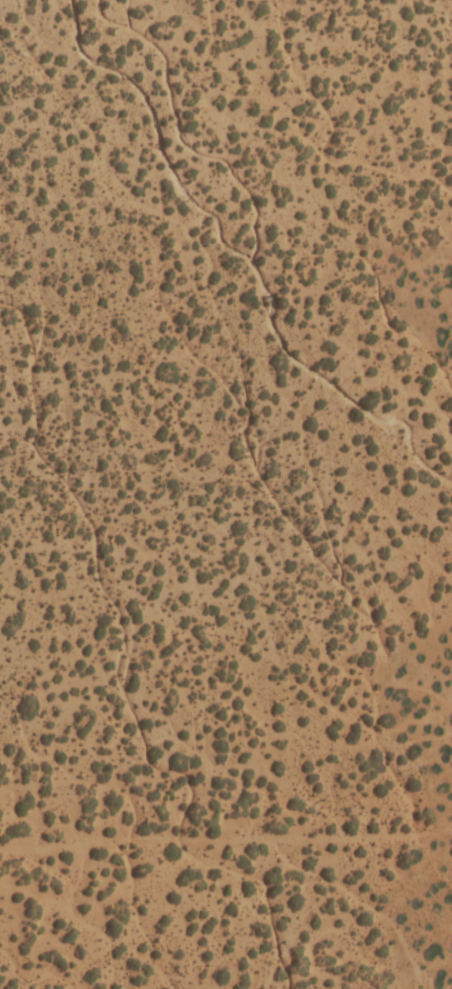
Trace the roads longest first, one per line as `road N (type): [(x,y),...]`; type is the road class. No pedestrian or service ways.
road 1 (residential): [(451,817),(379,834),(0,867)]

